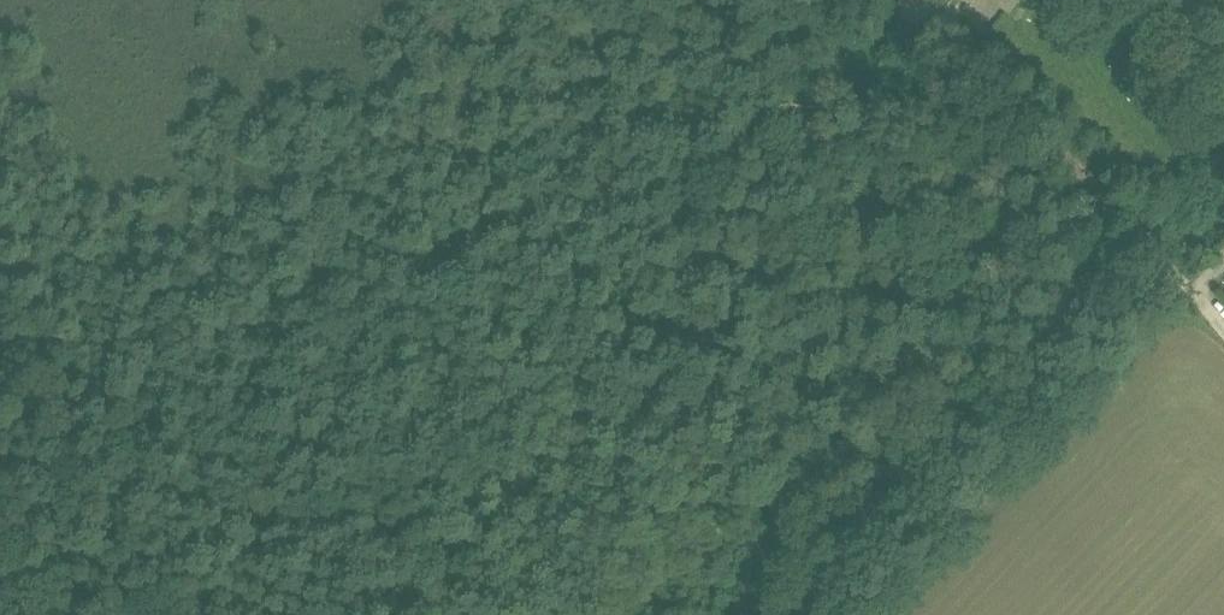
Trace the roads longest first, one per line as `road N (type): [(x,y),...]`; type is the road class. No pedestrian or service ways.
road 1 (track): [(1223,331),(906,0)]

